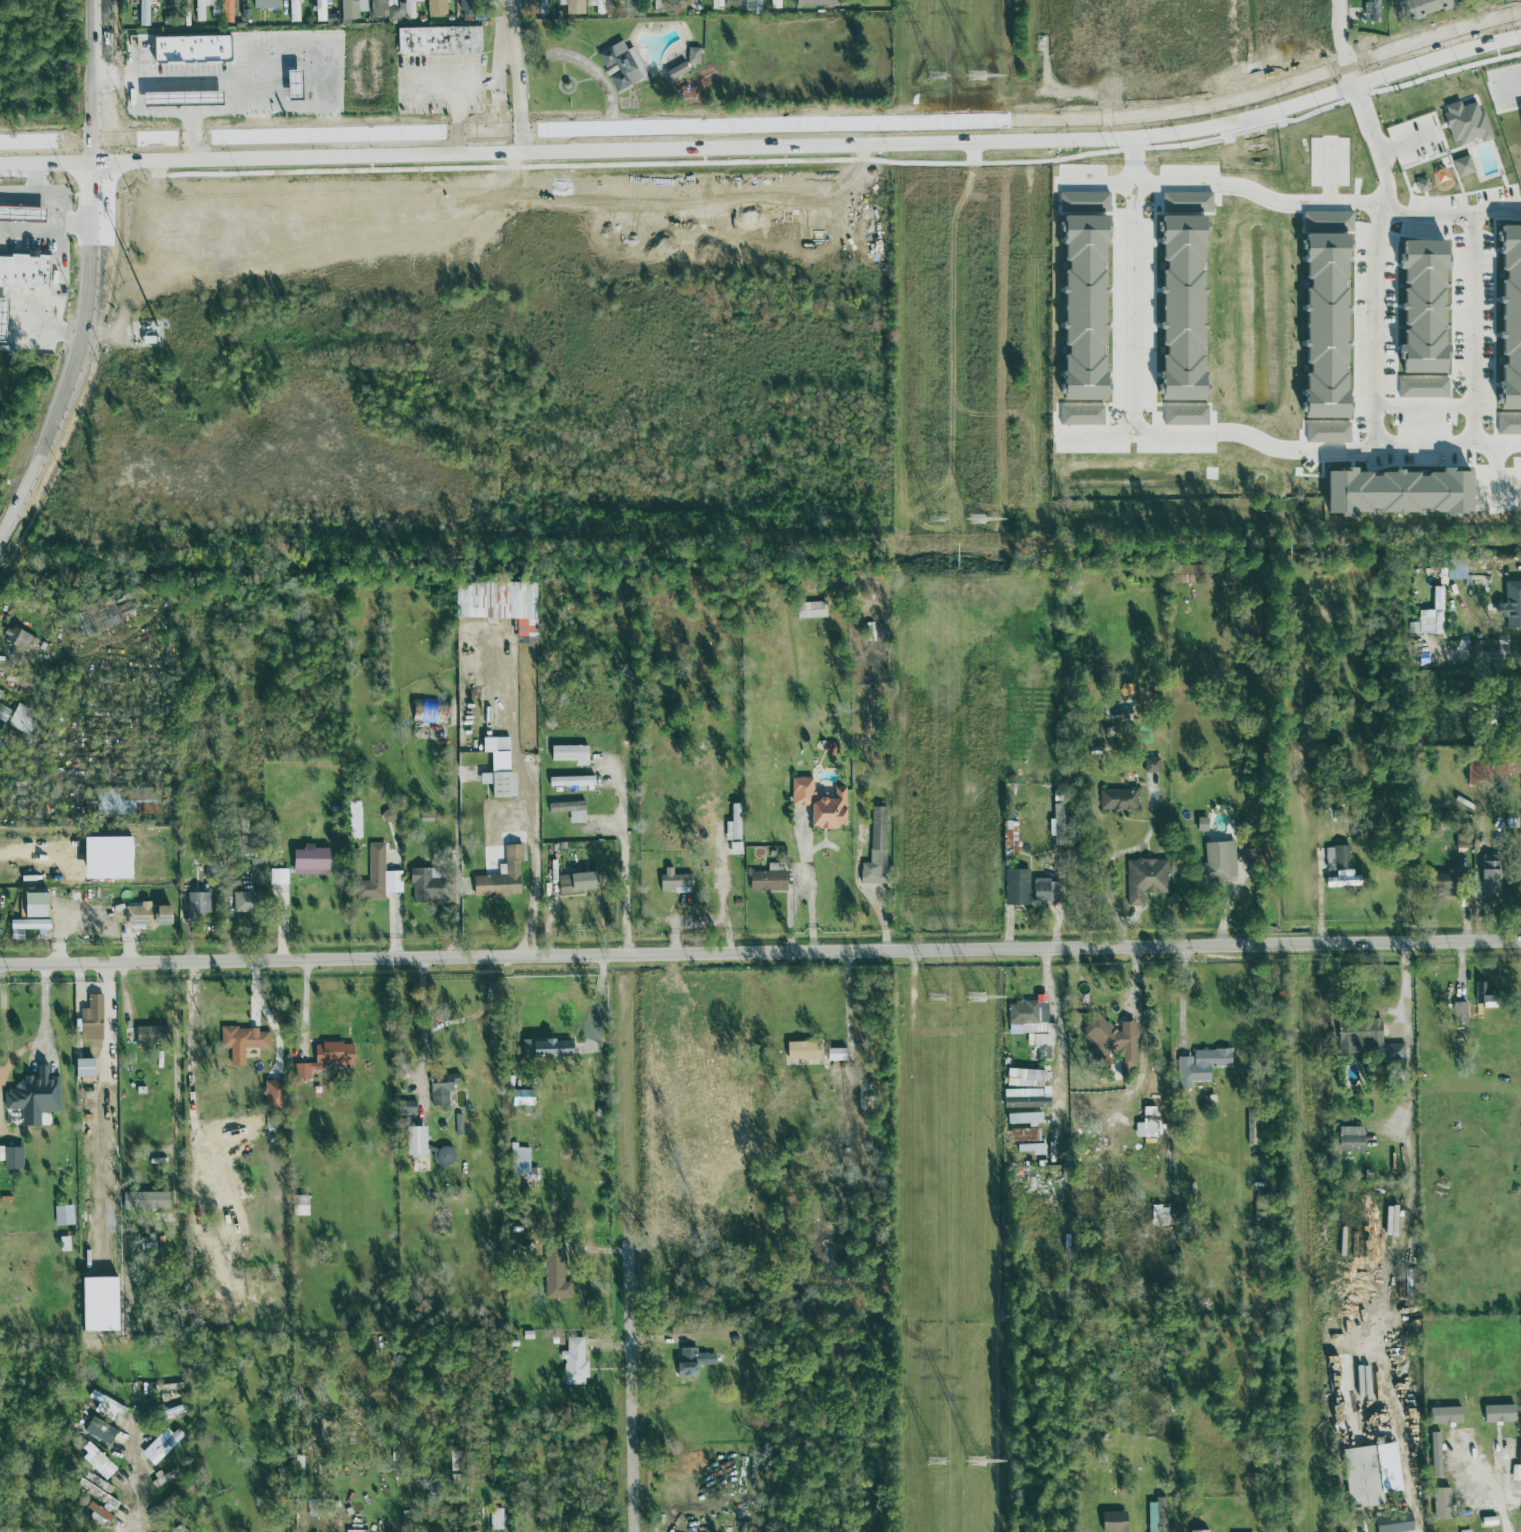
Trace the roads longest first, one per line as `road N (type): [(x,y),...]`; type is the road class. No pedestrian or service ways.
road 1 (residential): [(0,964),(1520,941)]
road 2 (secondary): [(1520,11),(1224,102),(1136,115),(103,142)]
road 3 (secondary): [(103,162),(1137,136),(1228,121),(1520,37)]
road 4 (secondary): [(0,538),(72,373),(101,245)]
road 5 (track): [(629,1244),(628,954)]
road 6 (residential): [(637,1531),(629,1244)]
road 7 (residential): [(465,956),(466,718)]
road 8 (residential): [(512,151),(509,0)]
road 9 (secondary): [(103,142),(101,0)]

